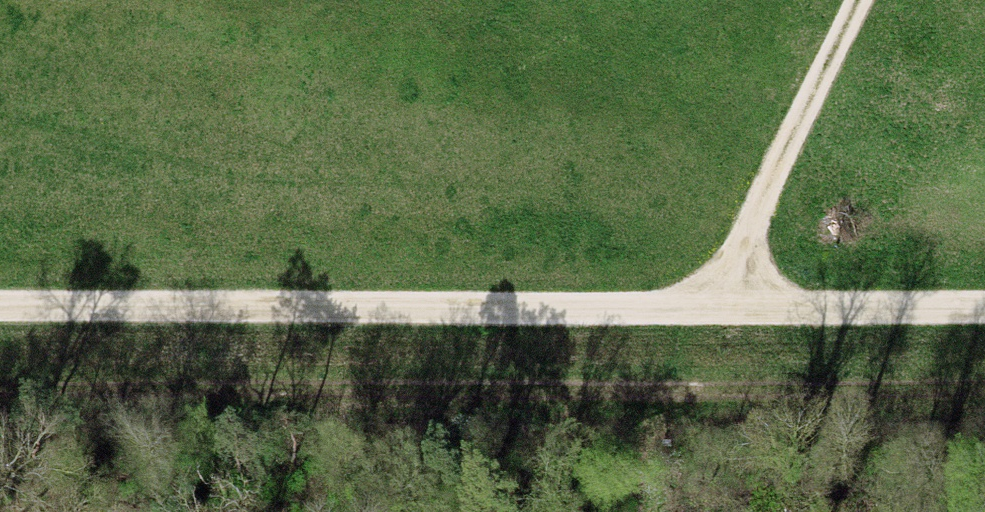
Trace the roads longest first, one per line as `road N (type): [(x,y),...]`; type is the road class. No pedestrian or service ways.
road 1 (track): [(0,397),(984,391)]
road 2 (track): [(0,306),(984,302)]
road 3 (track): [(722,303),(869,0)]

